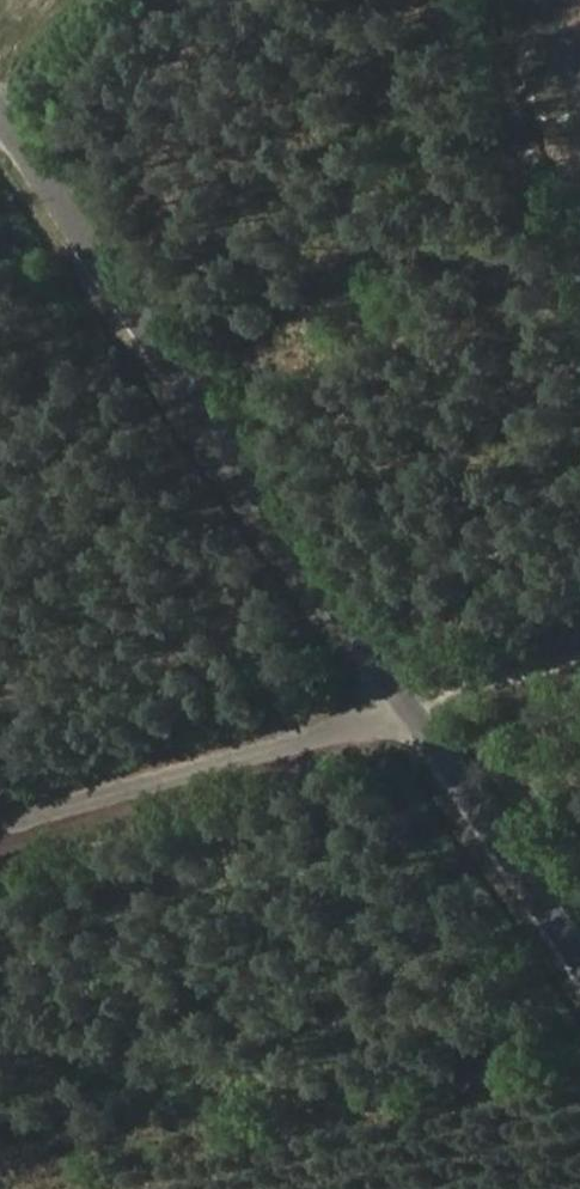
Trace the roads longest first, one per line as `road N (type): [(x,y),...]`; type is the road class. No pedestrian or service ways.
road 1 (tertiary): [(415,711),(0,96)]
road 2 (unclassified): [(0,830),(415,711)]
road 3 (tertiary): [(579,951),(415,711)]
road 4 (track): [(415,711),(579,663)]

